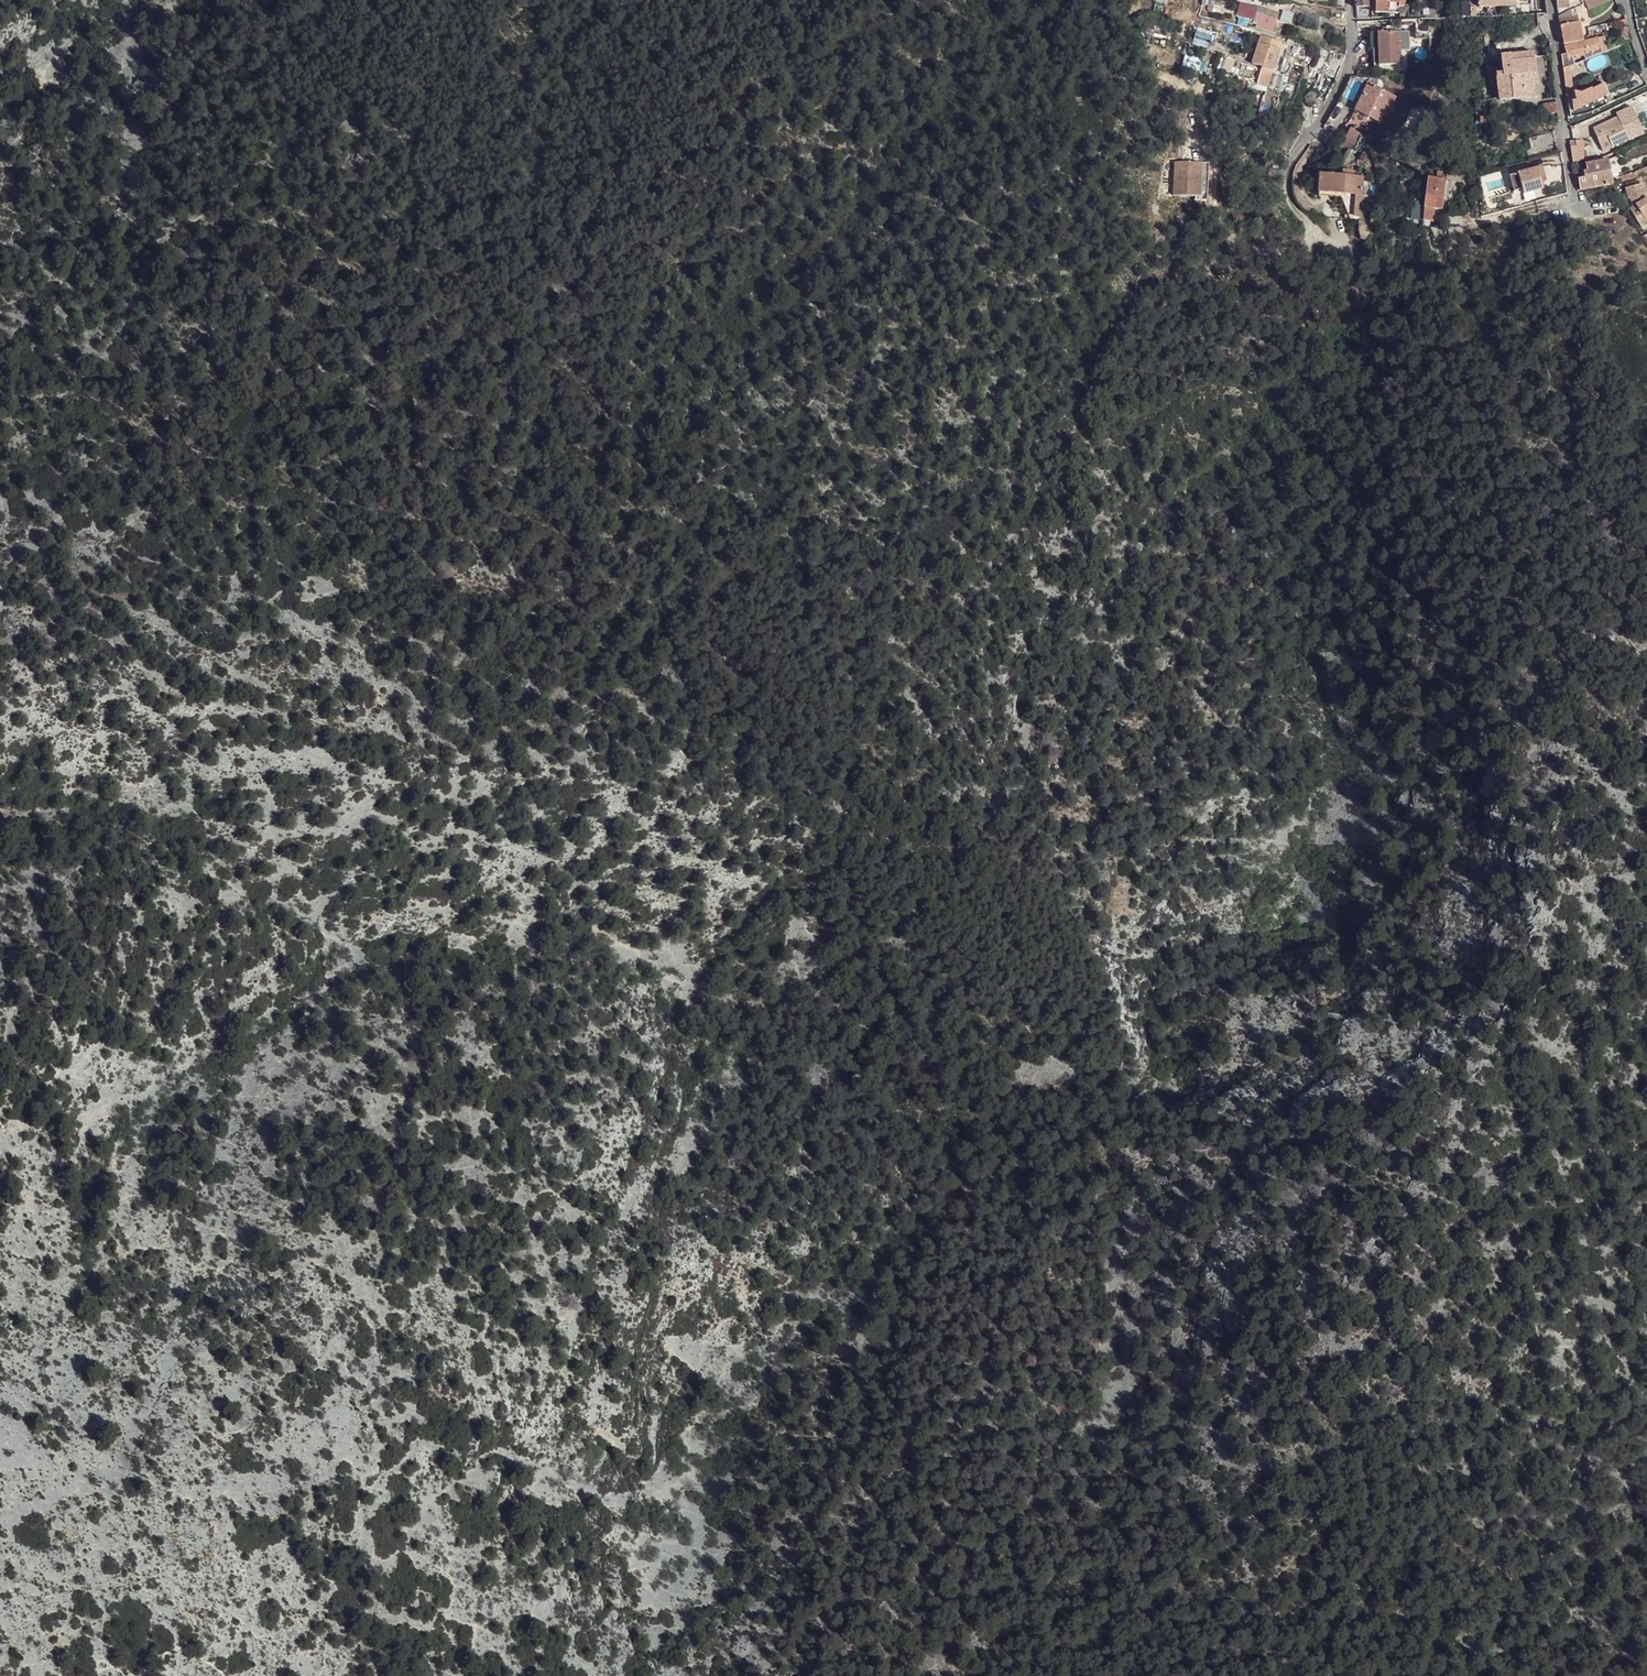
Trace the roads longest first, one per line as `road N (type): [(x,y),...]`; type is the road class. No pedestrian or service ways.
road 1 (residential): [(1574,220),(1552,0)]
road 2 (residential): [(1296,152),(1344,81),(1350,0)]

